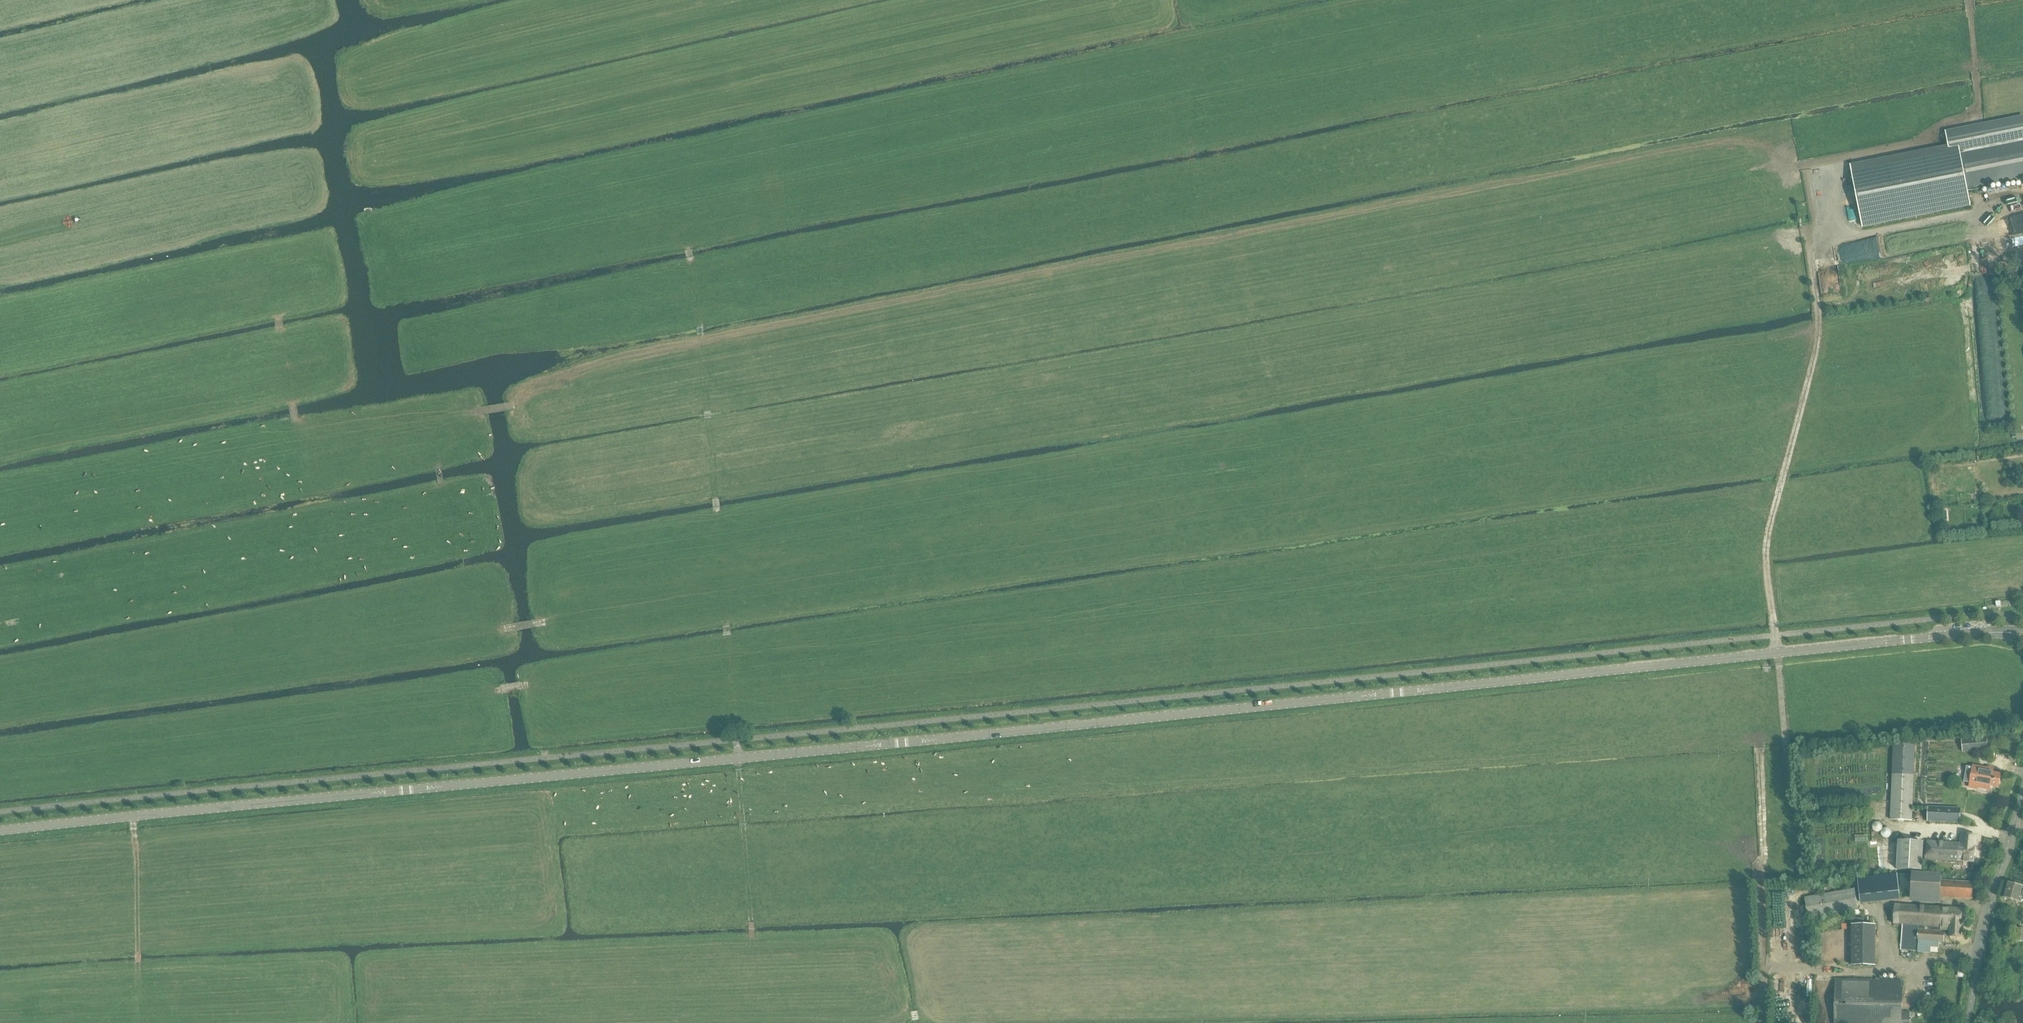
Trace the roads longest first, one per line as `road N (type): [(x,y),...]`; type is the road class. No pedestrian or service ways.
road 1 (unclassified): [(0,832),(1992,632)]
road 2 (track): [(1776,635),(1766,538),(1821,325),(1808,225),(1847,218),(1836,159),(1934,140),(1953,119),(1982,113),(1970,0)]
road 3 (track): [(1765,1022),(1761,742)]
road 4 (unclassified): [(1965,1022),(2022,788)]
road 5 (track): [(1869,811),(1806,813),(1798,805),(1778,653)]
road 6 (track): [(132,817),(138,952)]

